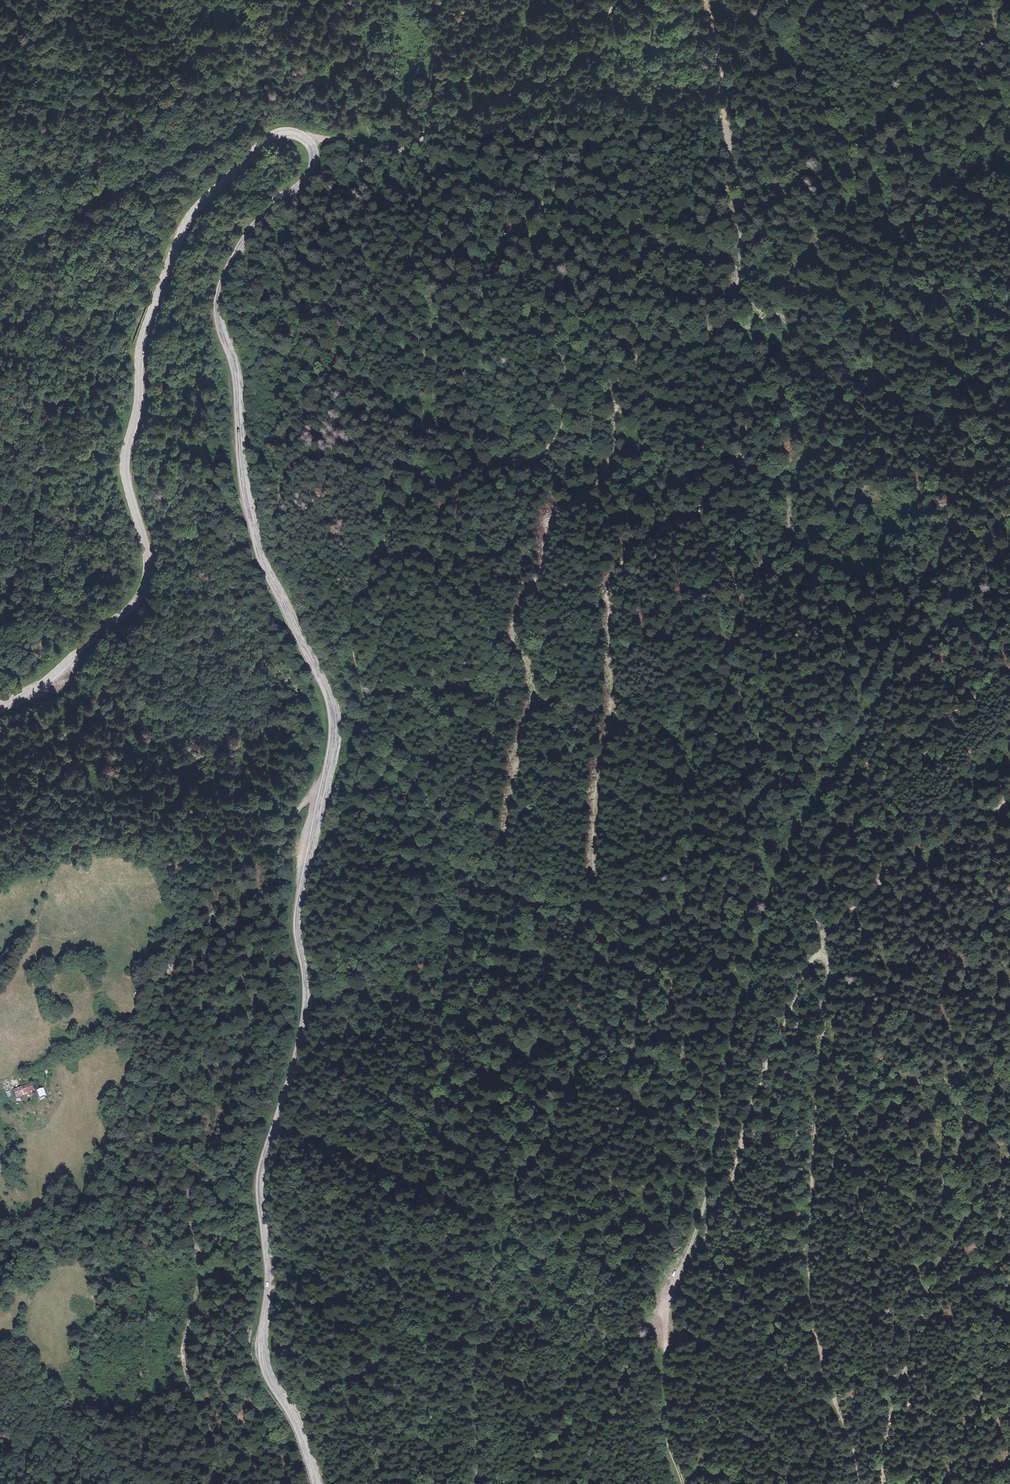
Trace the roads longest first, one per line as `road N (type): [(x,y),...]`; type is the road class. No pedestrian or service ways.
road 1 (secondary): [(0,709),(29,695),(146,589),(148,560),(124,461),(150,311),(193,212),(258,143),(285,132),(305,138),(315,152),(312,173),(253,231),(217,307),(239,377),(245,477),(261,552),(336,722),(298,922),(309,981),(305,1032),(263,1180),(271,1269),(263,1357),(319,1483)]
road 2 (track): [(384,548),(421,498),(554,442),(569,416),(564,393),(576,376),(599,362),(750,326),(798,267),(905,229),(1009,103)]
road 3 (track): [(684,1483),(668,1436),(666,1332),(676,1275),(718,1159),(739,1027),(778,880),(795,836),(864,741)]
road 4 (track): [(384,548),(355,626),(366,709),(356,743),(327,780),(276,823),(224,806),(62,853),(27,934),(0,973)]
road 5 (track): [(831,927),(836,979),(817,1143),(816,1277),(823,1333),(862,1441),(868,1483)]
road 6 (track): [(372,143),(345,89),(319,76),(275,77),(193,107),(125,142),(98,167),(42,236),(0,308)]
road 7 (track): [(1009,556),(976,585),(879,709),(824,862),(820,893),(831,927)]
road 8 (track): [(481,1483),(474,1393),(490,1286),(509,1210),(554,1107)]
road 9 (track): [(676,1275),(743,1167),(744,1134),(766,1071),(831,927)]
road 10 (track): [(852,755),(879,660),(937,572),(963,495),(1009,436)]
road 11 (track): [(610,0),(573,53),(422,136)]
road 12 (track): [(0,777),(93,710),(104,665),(92,636)]

